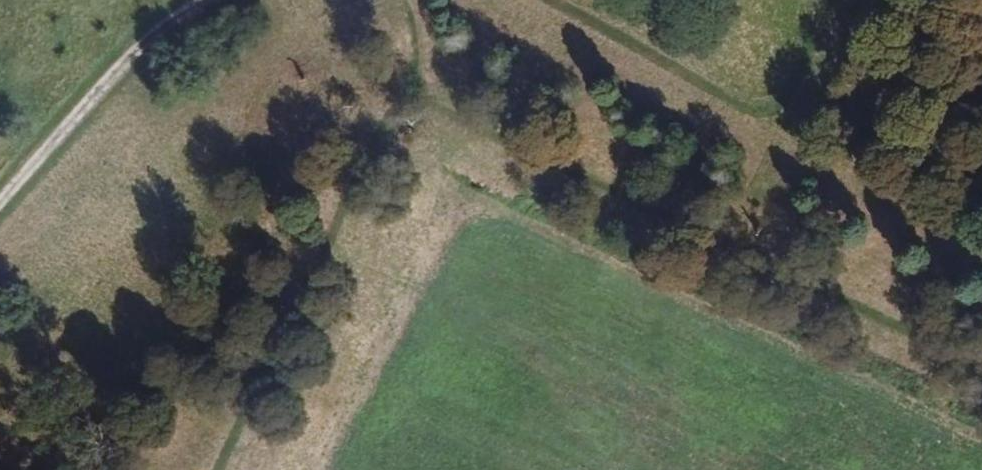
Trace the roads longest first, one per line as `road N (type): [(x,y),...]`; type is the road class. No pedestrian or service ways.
road 1 (track): [(412,72),(981,360)]
road 2 (track): [(209,469),(412,72)]
road 3 (track): [(837,0),(782,96),(743,103),(543,0)]
road 4 (track): [(0,228),(135,78),(212,16),(250,0)]
road 5 (track): [(981,225),(743,103)]

